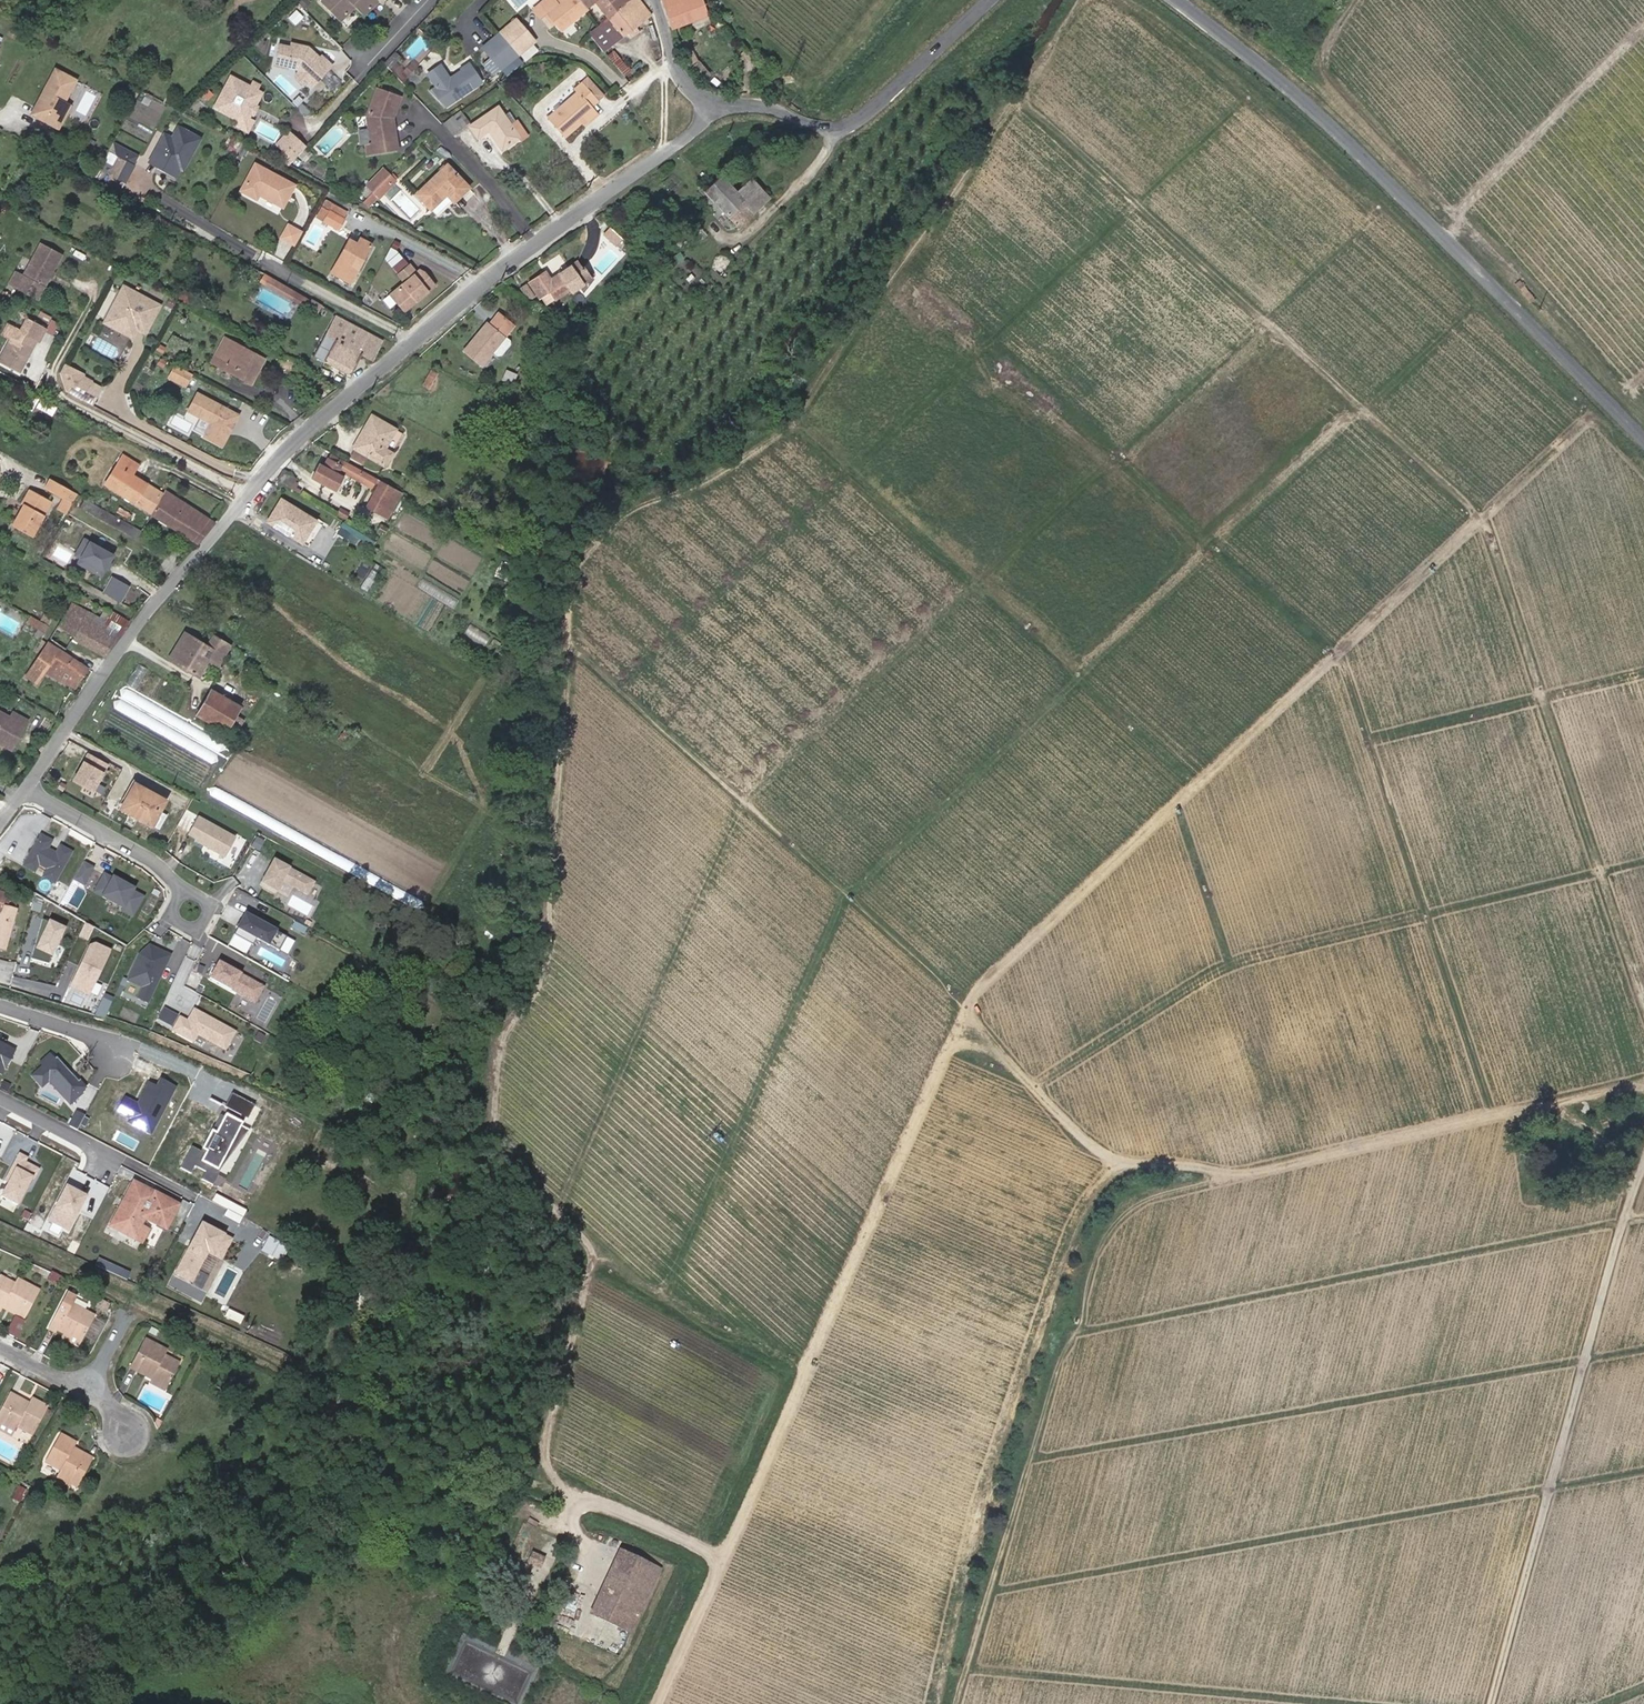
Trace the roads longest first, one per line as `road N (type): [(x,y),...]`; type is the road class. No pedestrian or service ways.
road 1 (track): [(616,683),(849,473),(1199,787),(967,1006)]
road 2 (residential): [(25,789),(131,634),(293,442),(513,259),(694,131),(710,104)]
road 3 (track): [(967,1006),(1004,1057),(1100,1151),(1124,1162),(1233,1178),(1150,1198),(1117,1222),(1101,1246),(956,1703)]
road 4 (track): [(658,1703),(967,1006)]
road 5 (track): [(1034,1087),(1232,966),(1643,863)]
road 6 (tertiary): [(1643,437),(1303,96),(1179,0)]
road 7 (track): [(1199,787),(1643,368)]
road 8 (track): [(1476,521),(1496,552),(1643,1009)]
road 9 (track): [(1341,649),(1489,1115)]
road 10 (track): [(967,1006),(616,683)]
road 11 (track): [(1233,1178),(1643,1080)]
road 12 (tertiary): [(988,0),(847,127),(710,104)]
road 13 (track): [(1643,30),(1457,215),(1449,241)]
road 14 (residential): [(0,1099),(200,1204)]
road 15 (residential): [(25,789),(173,877),(192,909)]
road 16 (track): [(1524,1107),(1579,1122),(1606,1139),(1626,1164),(1632,1190)]
road 17 (tertiary): [(710,104),(672,68),(655,0)]

